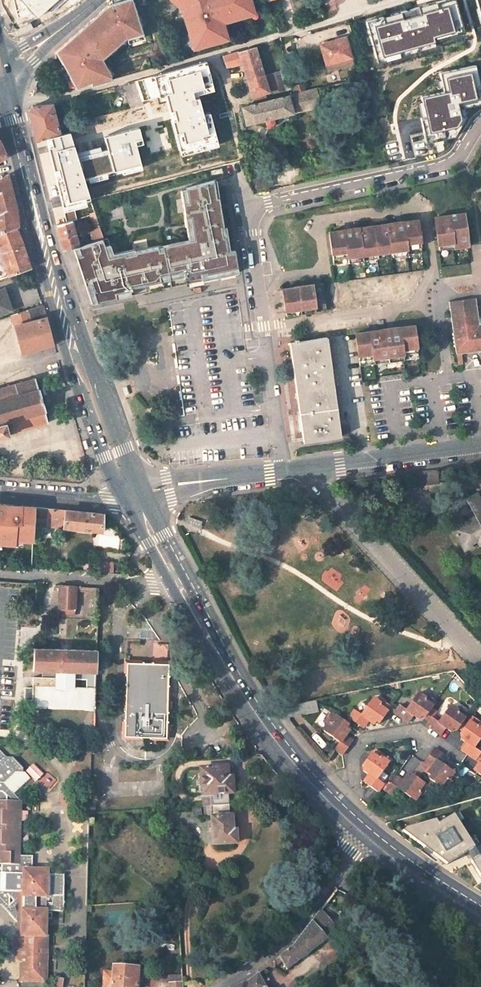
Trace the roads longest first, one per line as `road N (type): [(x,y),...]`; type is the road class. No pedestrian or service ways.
road 1 (residential): [(283,471),(248,207),(449,164),(480,120)]
road 2 (primary): [(16,131),(15,158),(65,351),(125,498)]
road 3 (primary): [(144,492),(74,315),(16,131)]
road 4 (primary): [(167,581),(246,714),(328,811)]
road 5 (primary): [(338,801),(267,720),(185,571)]
road 6 (residential): [(318,466),(320,480),(480,659)]
road 7 (residential): [(361,843),(289,940),(220,986)]
road 8 (residential): [(456,757),(416,730),(362,740),(351,755),(354,781),(338,801)]
road 9 (unclassified): [(0,573),(167,581)]
road 10 (residential): [(318,466),(480,446)]
road 11 (primary): [(361,843),(480,925)]
road 12 (residential): [(144,492),(283,471)]
road 13 (primary): [(480,906),(372,831)]
road 14 (unclassified): [(0,493),(125,498)]
road 15 (primary): [(3,78),(96,0)]

